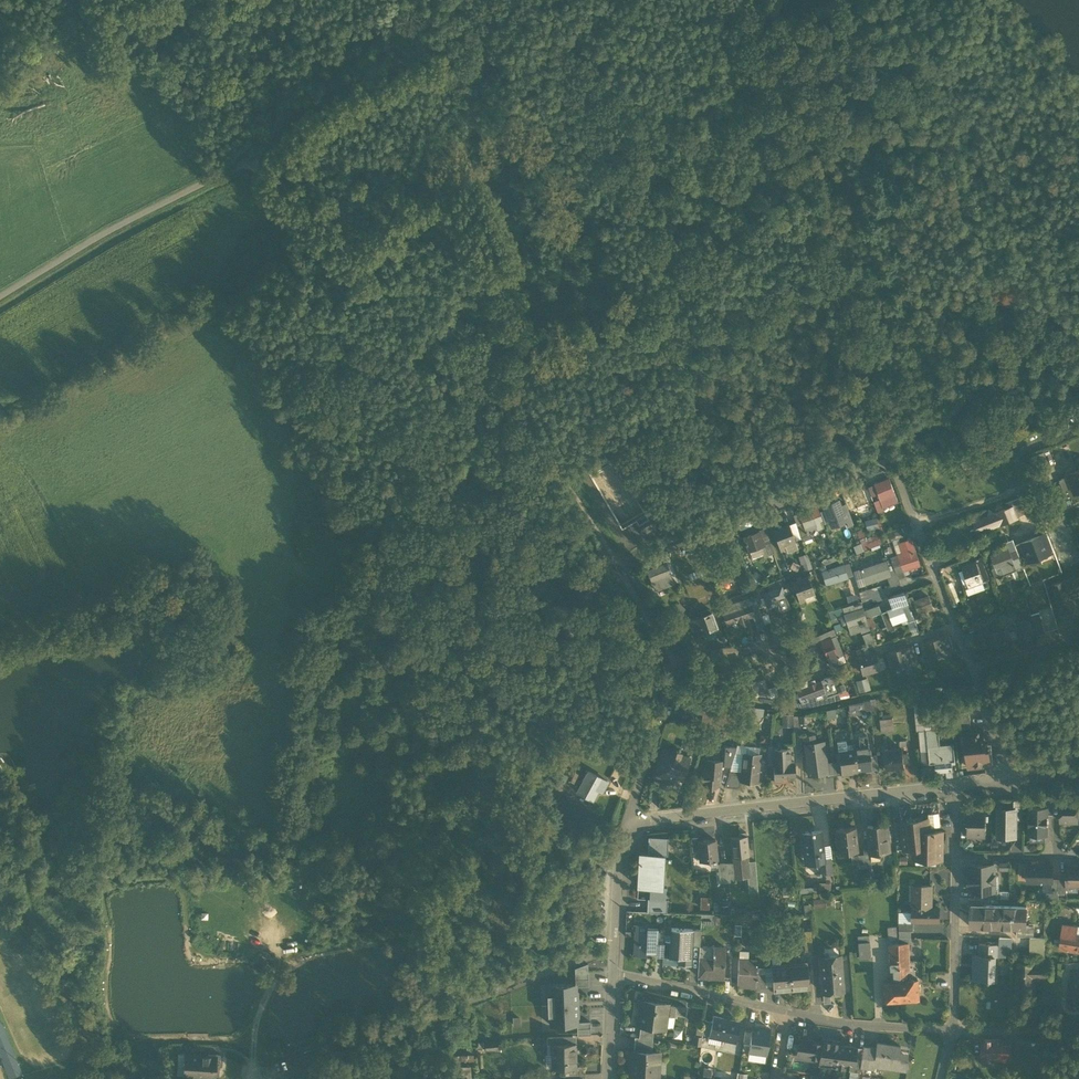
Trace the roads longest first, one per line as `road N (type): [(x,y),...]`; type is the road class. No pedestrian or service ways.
road 1 (track): [(0,297),(249,161),(434,351),(533,425),(617,565)]
road 2 (track): [(891,460),(717,0)]
road 3 (residential): [(955,788),(627,821)]
road 4 (residential): [(670,656),(617,565),(762,510)]
road 5 (track): [(519,0),(281,104)]
road 6 (residential): [(762,510),(891,460),(932,565)]
road 7 (residential): [(954,625),(1014,782),(955,788)]
road 8 (unclassified): [(787,1010),(612,975)]
road 9 (residential): [(953,1030),(955,855)]
road 10 (residential): [(627,821),(676,669),(670,656)]
road 11 (residential): [(268,0),(278,126),(249,161)]
road 12 (unclassified): [(953,1030),(849,1025),(787,1010)]
road 13 (residential): [(932,565),(1078,509)]
road 14 (residential): [(627,821),(612,975)]
road 15 (unclassified): [(1078,1030),(953,1030)]
road 16 (residential): [(955,855),(1078,858)]

